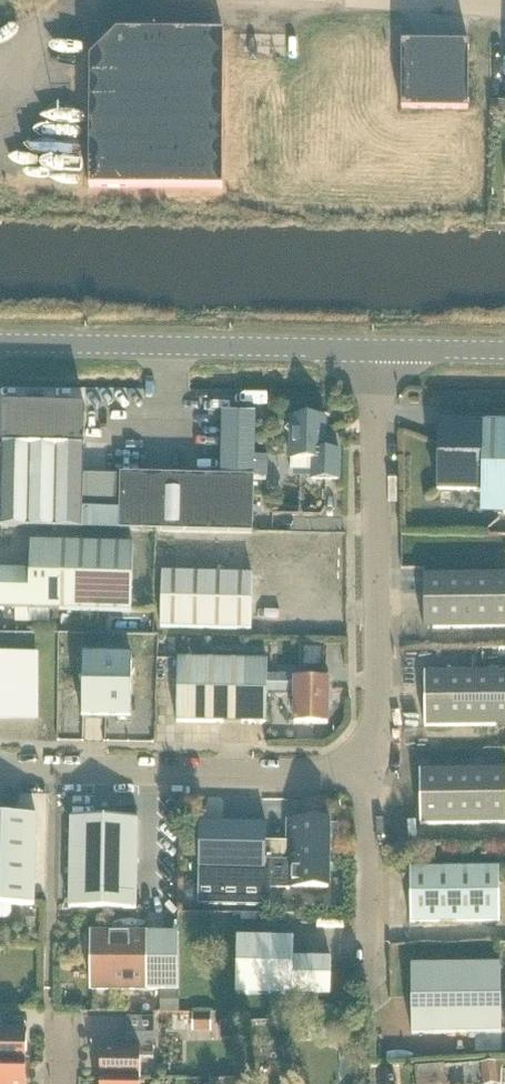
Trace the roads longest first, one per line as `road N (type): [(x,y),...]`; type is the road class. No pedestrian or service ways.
road 1 (unclassified): [(370,776),(378,714),(374,348)]
road 2 (tertiary): [(374,348),(0,344)]
road 3 (unclassified): [(370,776),(0,765)]
road 4 (unclassified): [(367,1008),(370,776)]
road 5 (tertiary): [(504,351),(374,348)]

